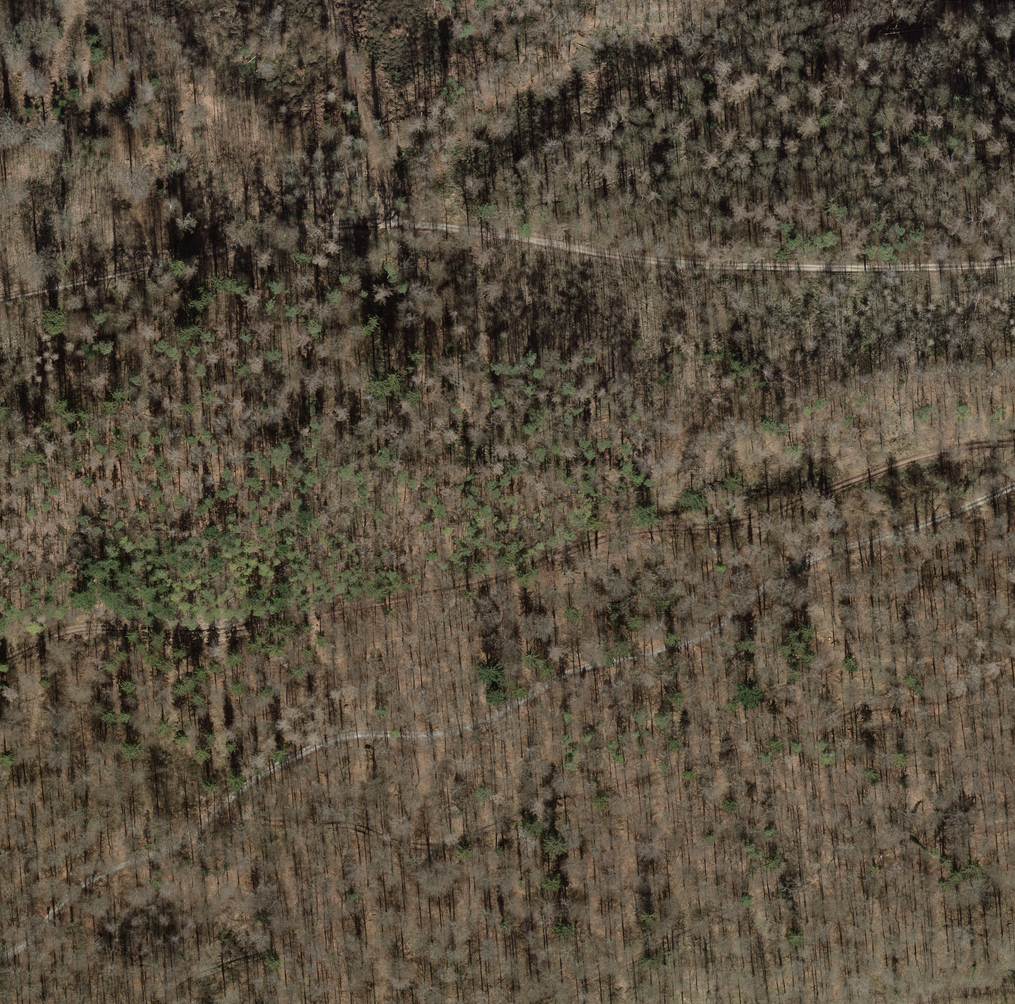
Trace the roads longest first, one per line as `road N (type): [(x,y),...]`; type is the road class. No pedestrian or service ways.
road 1 (track): [(0,958),(30,943),(82,883),(196,835),(269,767),(340,737),(430,736),(493,718),(585,666),(690,645),(815,563),(1014,486)]
road 2 (track): [(0,660),(85,627),(236,627),(477,585),(606,539),(754,521),(906,461),(1014,443)]
road 3 (track): [(1014,262),(687,264),(385,218),(308,227),(0,298)]
road 4 (track): [(162,1003),(192,981),(349,918),(464,840),(705,759),(771,756),(882,708),(957,697),(1014,666)]
road 5 (track): [(543,1003),(810,871),(899,858),(936,839),(1014,824)]
road 6 (track): [(330,0),(380,170),(385,218)]
road 7 (track): [(0,182),(44,242),(93,276)]

